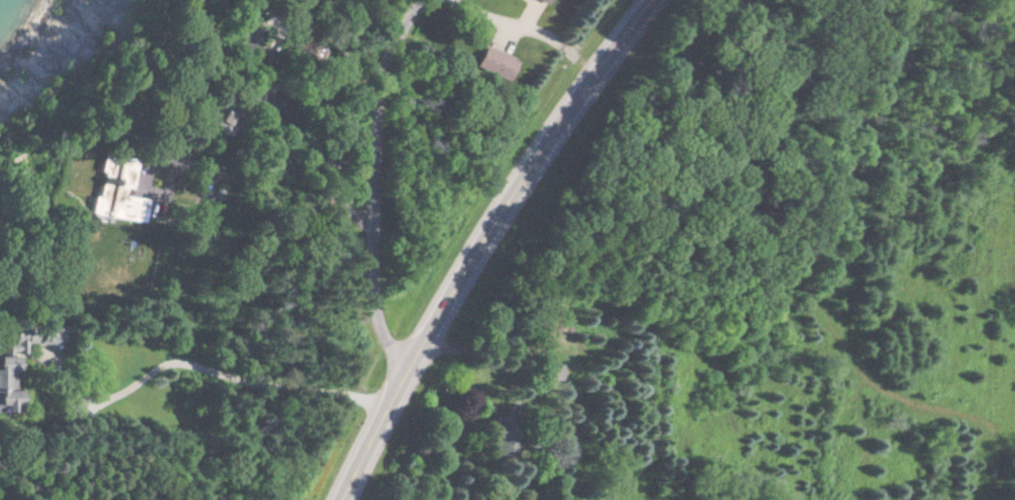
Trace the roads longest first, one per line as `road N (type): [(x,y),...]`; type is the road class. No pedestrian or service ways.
road 1 (secondary): [(660,0),(495,233),(348,499)]
road 2 (residential): [(413,377),(384,339),(379,303),(383,136),(388,66),(427,0)]
road 3 (residential): [(103,378),(137,395),(23,406),(1,393),(9,357),(46,355),(103,378)]
road 4 (residential): [(386,428),(338,405),(272,393),(192,388),(137,395)]

